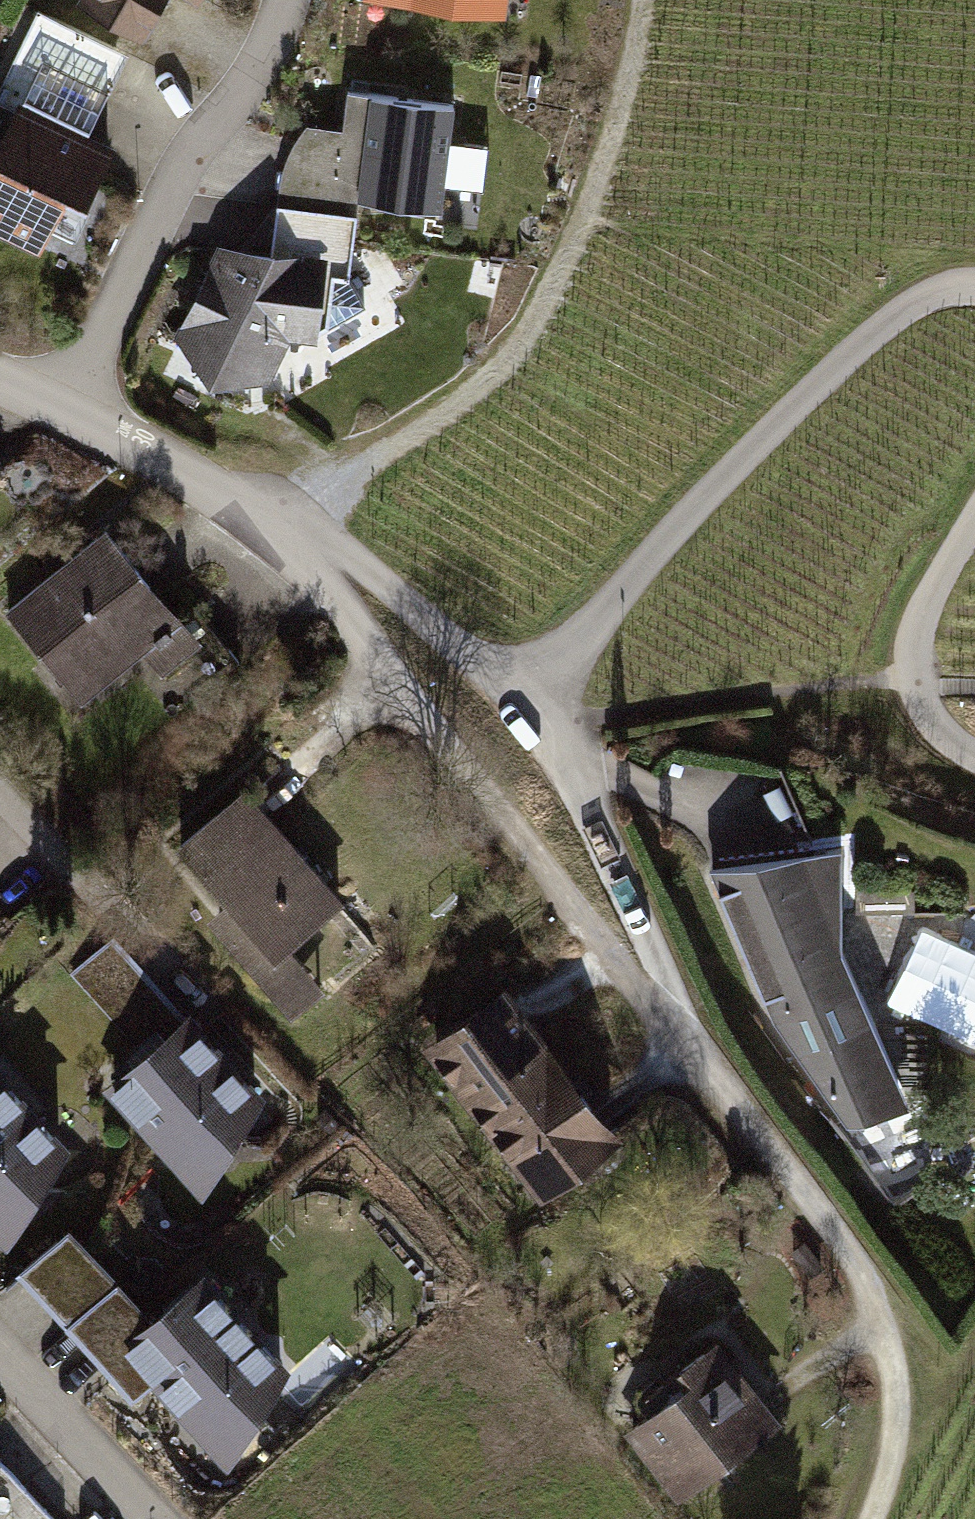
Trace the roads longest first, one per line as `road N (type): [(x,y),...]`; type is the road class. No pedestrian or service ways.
road 1 (track): [(896,1428),(896,1379),(859,1271),(698,1060),(563,725)]
road 2 (track): [(264,531),(464,396),(549,307),(633,94),(646,0)]
road 3 (residential): [(264,531),(345,609),(698,1060)]
road 4 (residential): [(974,282),(912,295),(827,370),(525,697)]
road 5 (residential): [(275,0),(64,411)]
road 6 (residential): [(525,697),(366,567),(264,531)]
road 7 (residential): [(974,755),(928,718),(917,685),(917,636),(974,520)]
road 8 (residential): [(264,531),(180,471),(64,411)]
road 9 (residential): [(154,1518),(0,1354)]
road 10 (residential): [(116,916),(0,794)]

